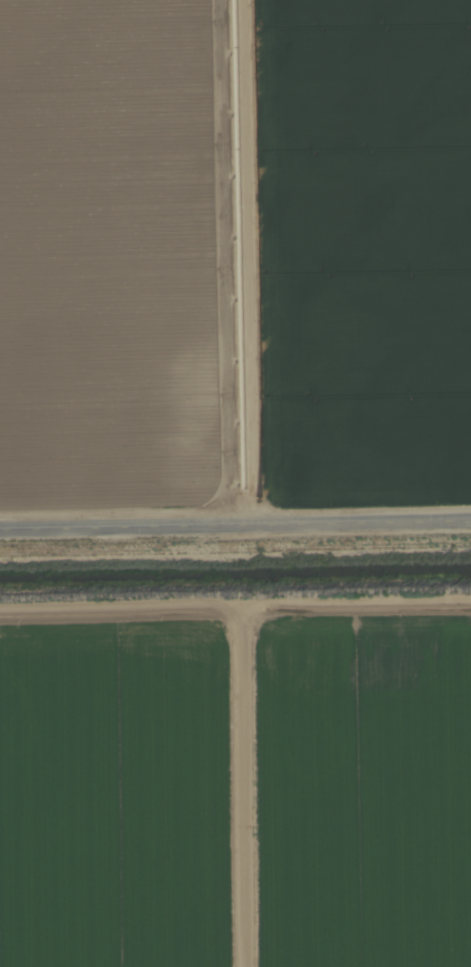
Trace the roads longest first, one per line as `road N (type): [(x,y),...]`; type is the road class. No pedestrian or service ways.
road 1 (residential): [(0,538),(470,526)]

